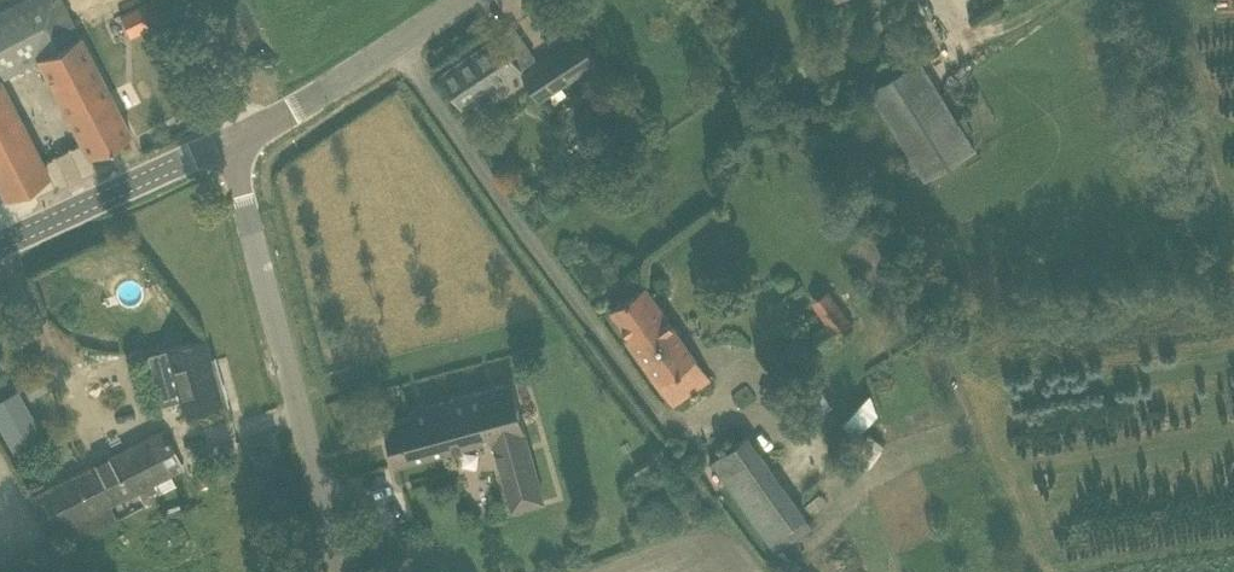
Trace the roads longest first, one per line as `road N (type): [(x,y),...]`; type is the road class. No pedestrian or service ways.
road 1 (unclassified): [(339,571),(233,138)]
road 2 (unclassified): [(233,138),(458,0)]
road 3 (unclassified): [(0,245),(233,138)]
road 4 (unclassified): [(233,138),(214,50),(193,0)]

